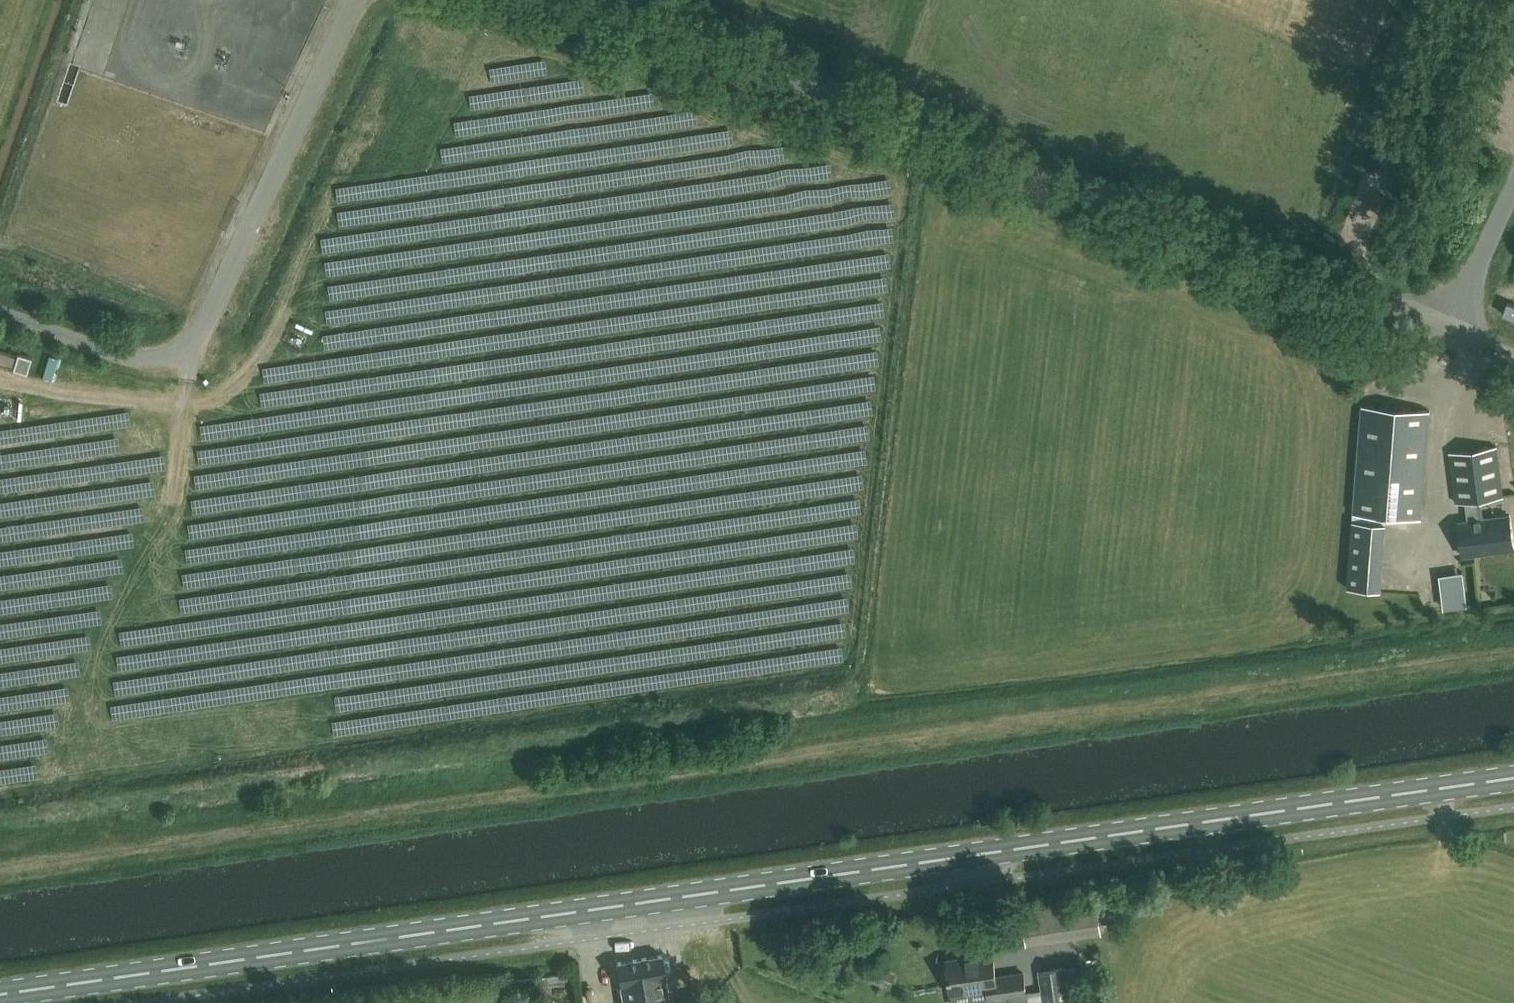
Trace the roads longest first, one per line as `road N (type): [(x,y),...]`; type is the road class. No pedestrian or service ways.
road 1 (primary): [(0,993),(1513,776)]
road 2 (tertiary): [(1444,335),(884,118),(549,0)]

